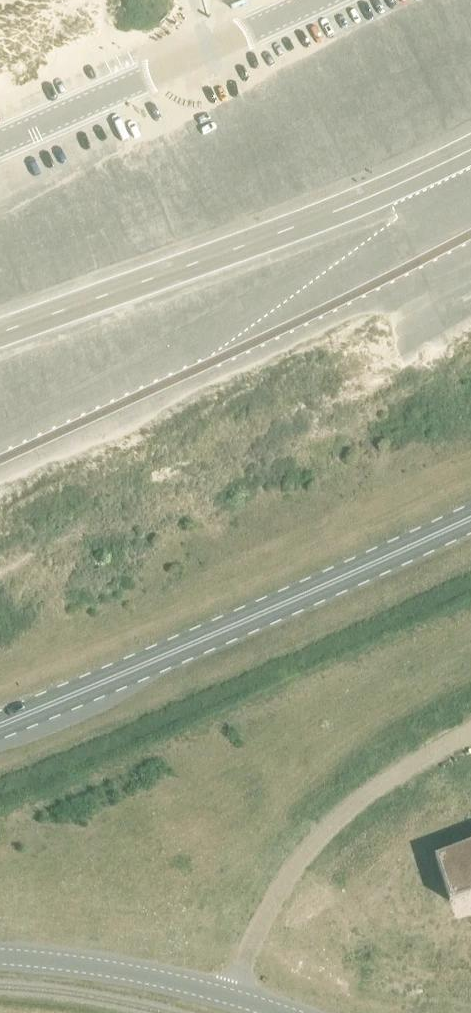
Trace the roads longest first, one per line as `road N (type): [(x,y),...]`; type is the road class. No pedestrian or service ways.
road 1 (primary): [(0,719),(470,518)]
road 2 (unclassified): [(0,331),(371,196),(470,148)]
road 3 (unclassified): [(0,141),(315,0)]
road 4 (tertiary): [(0,957),(95,967),(278,1012)]

